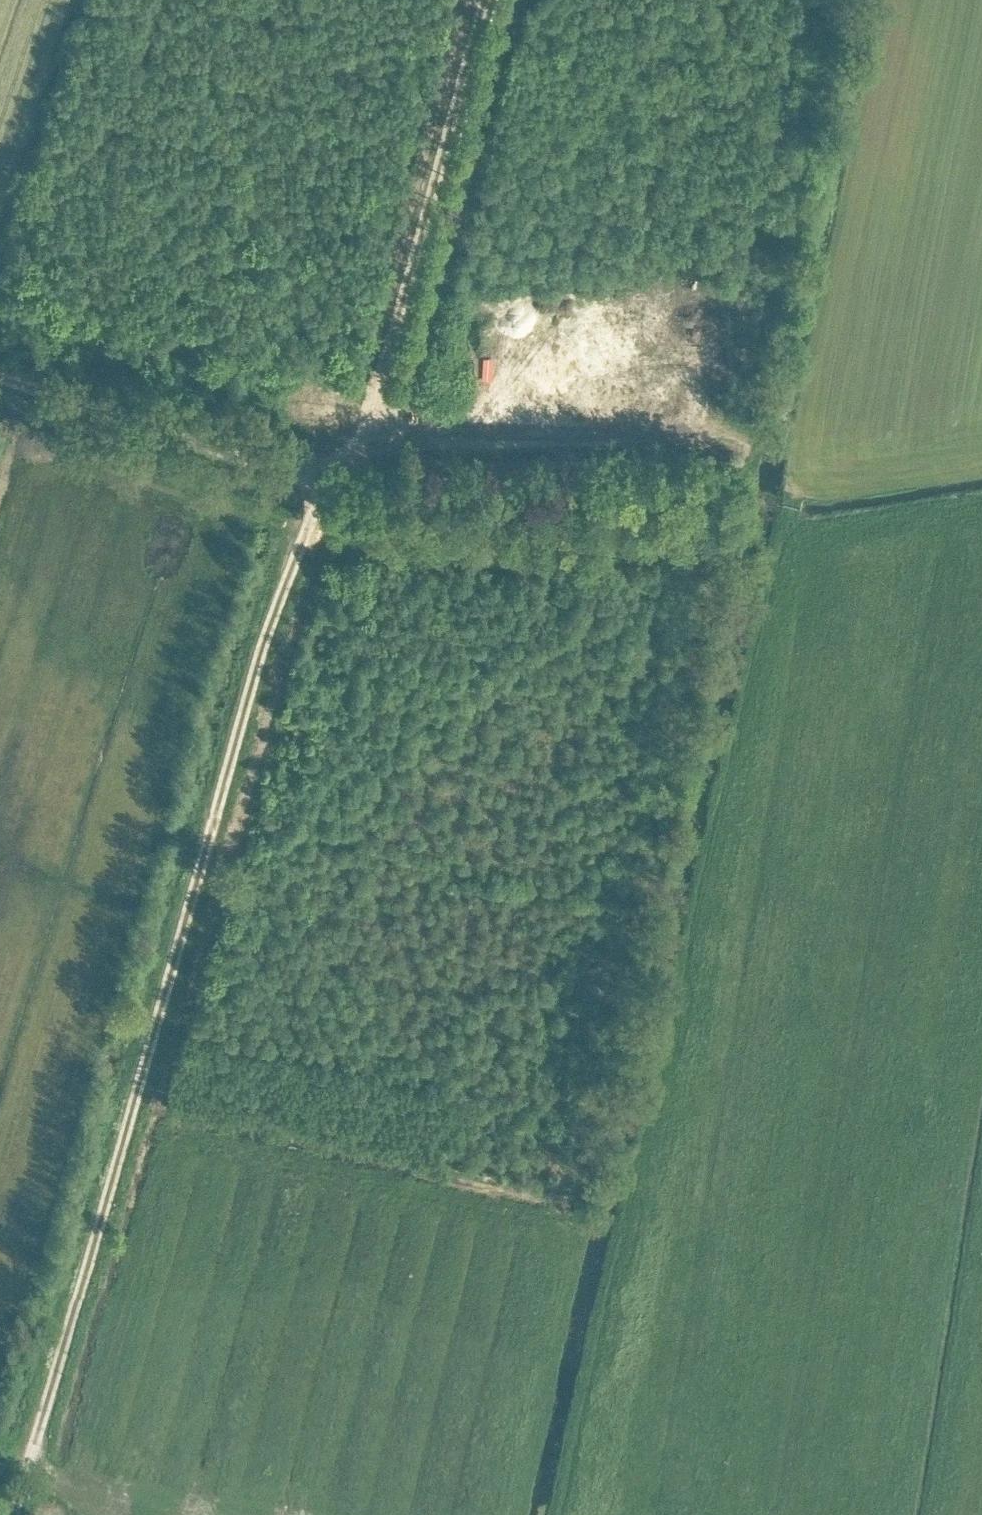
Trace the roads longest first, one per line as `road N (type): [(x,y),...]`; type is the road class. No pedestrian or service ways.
road 1 (track): [(483,0),(364,428),(309,522),(252,678),(14,1514)]
road 2 (track): [(331,481),(0,375)]

